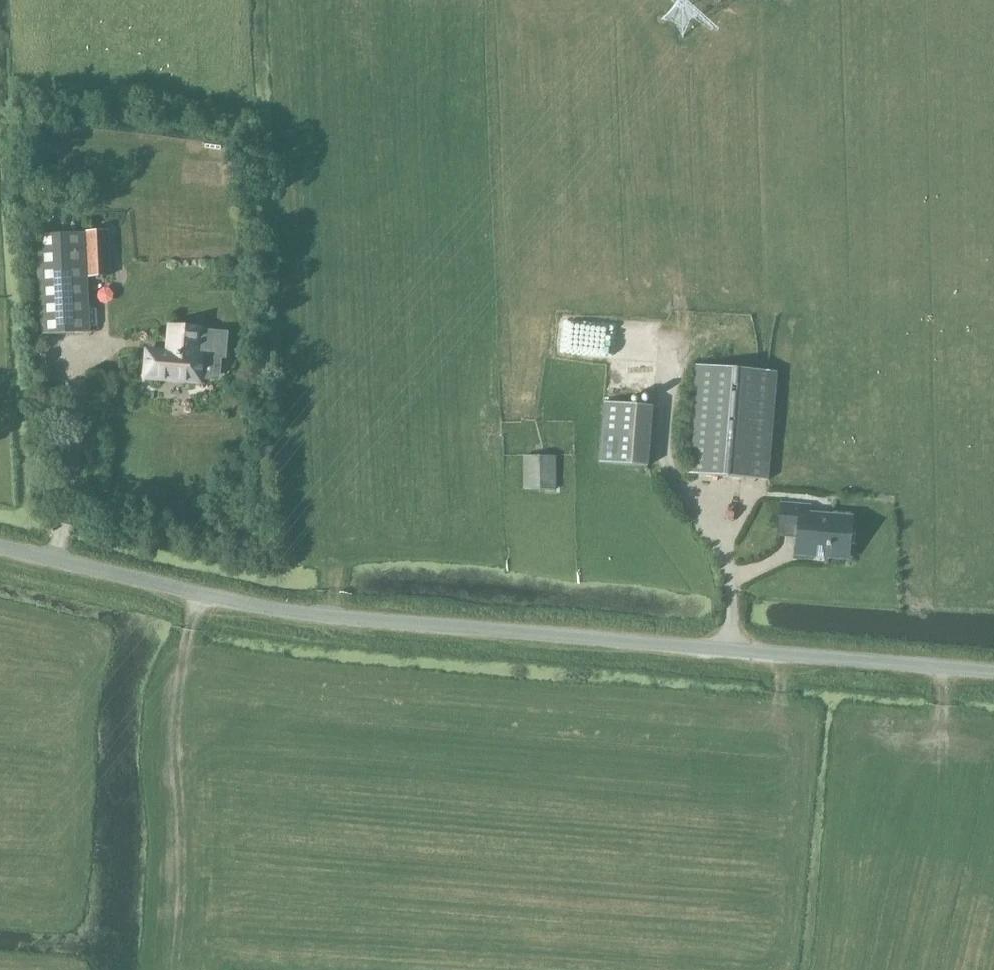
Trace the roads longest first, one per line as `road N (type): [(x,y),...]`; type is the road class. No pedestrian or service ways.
road 1 (tertiary): [(993,675),(253,609),(0,549)]

